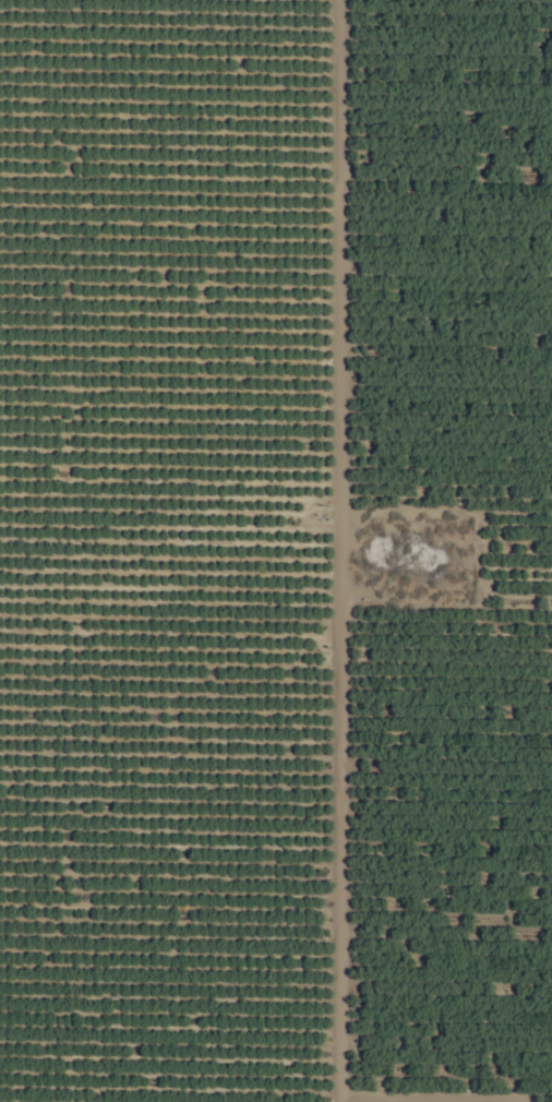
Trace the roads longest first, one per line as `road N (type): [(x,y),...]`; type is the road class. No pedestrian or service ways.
road 1 (residential): [(343,1101),(340,0)]

